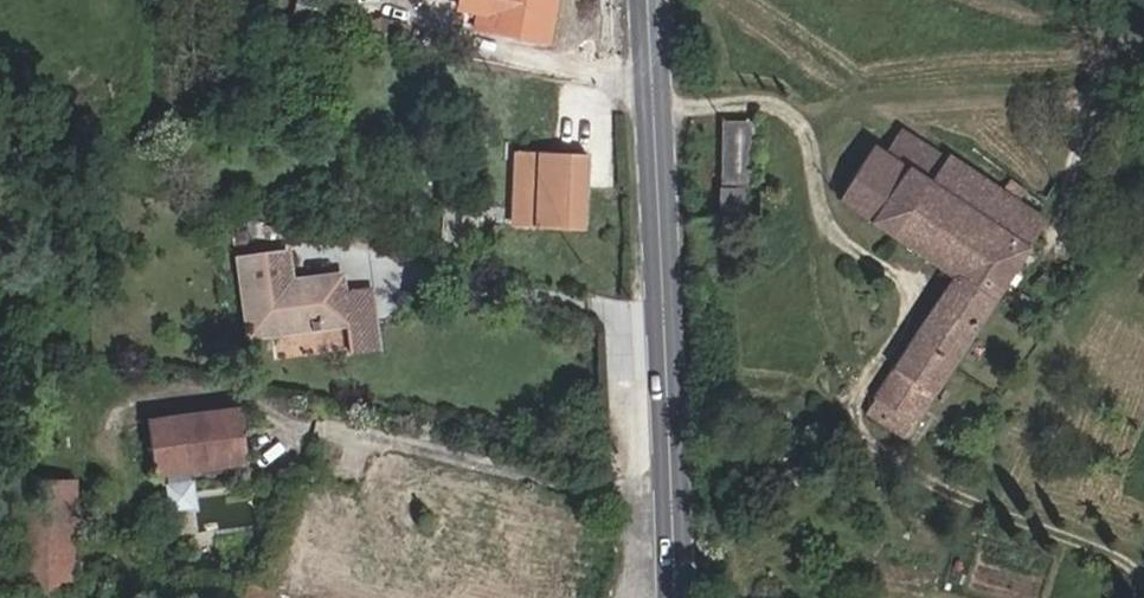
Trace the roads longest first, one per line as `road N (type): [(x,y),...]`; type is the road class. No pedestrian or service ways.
road 1 (primary): [(657,0),(678,589)]

